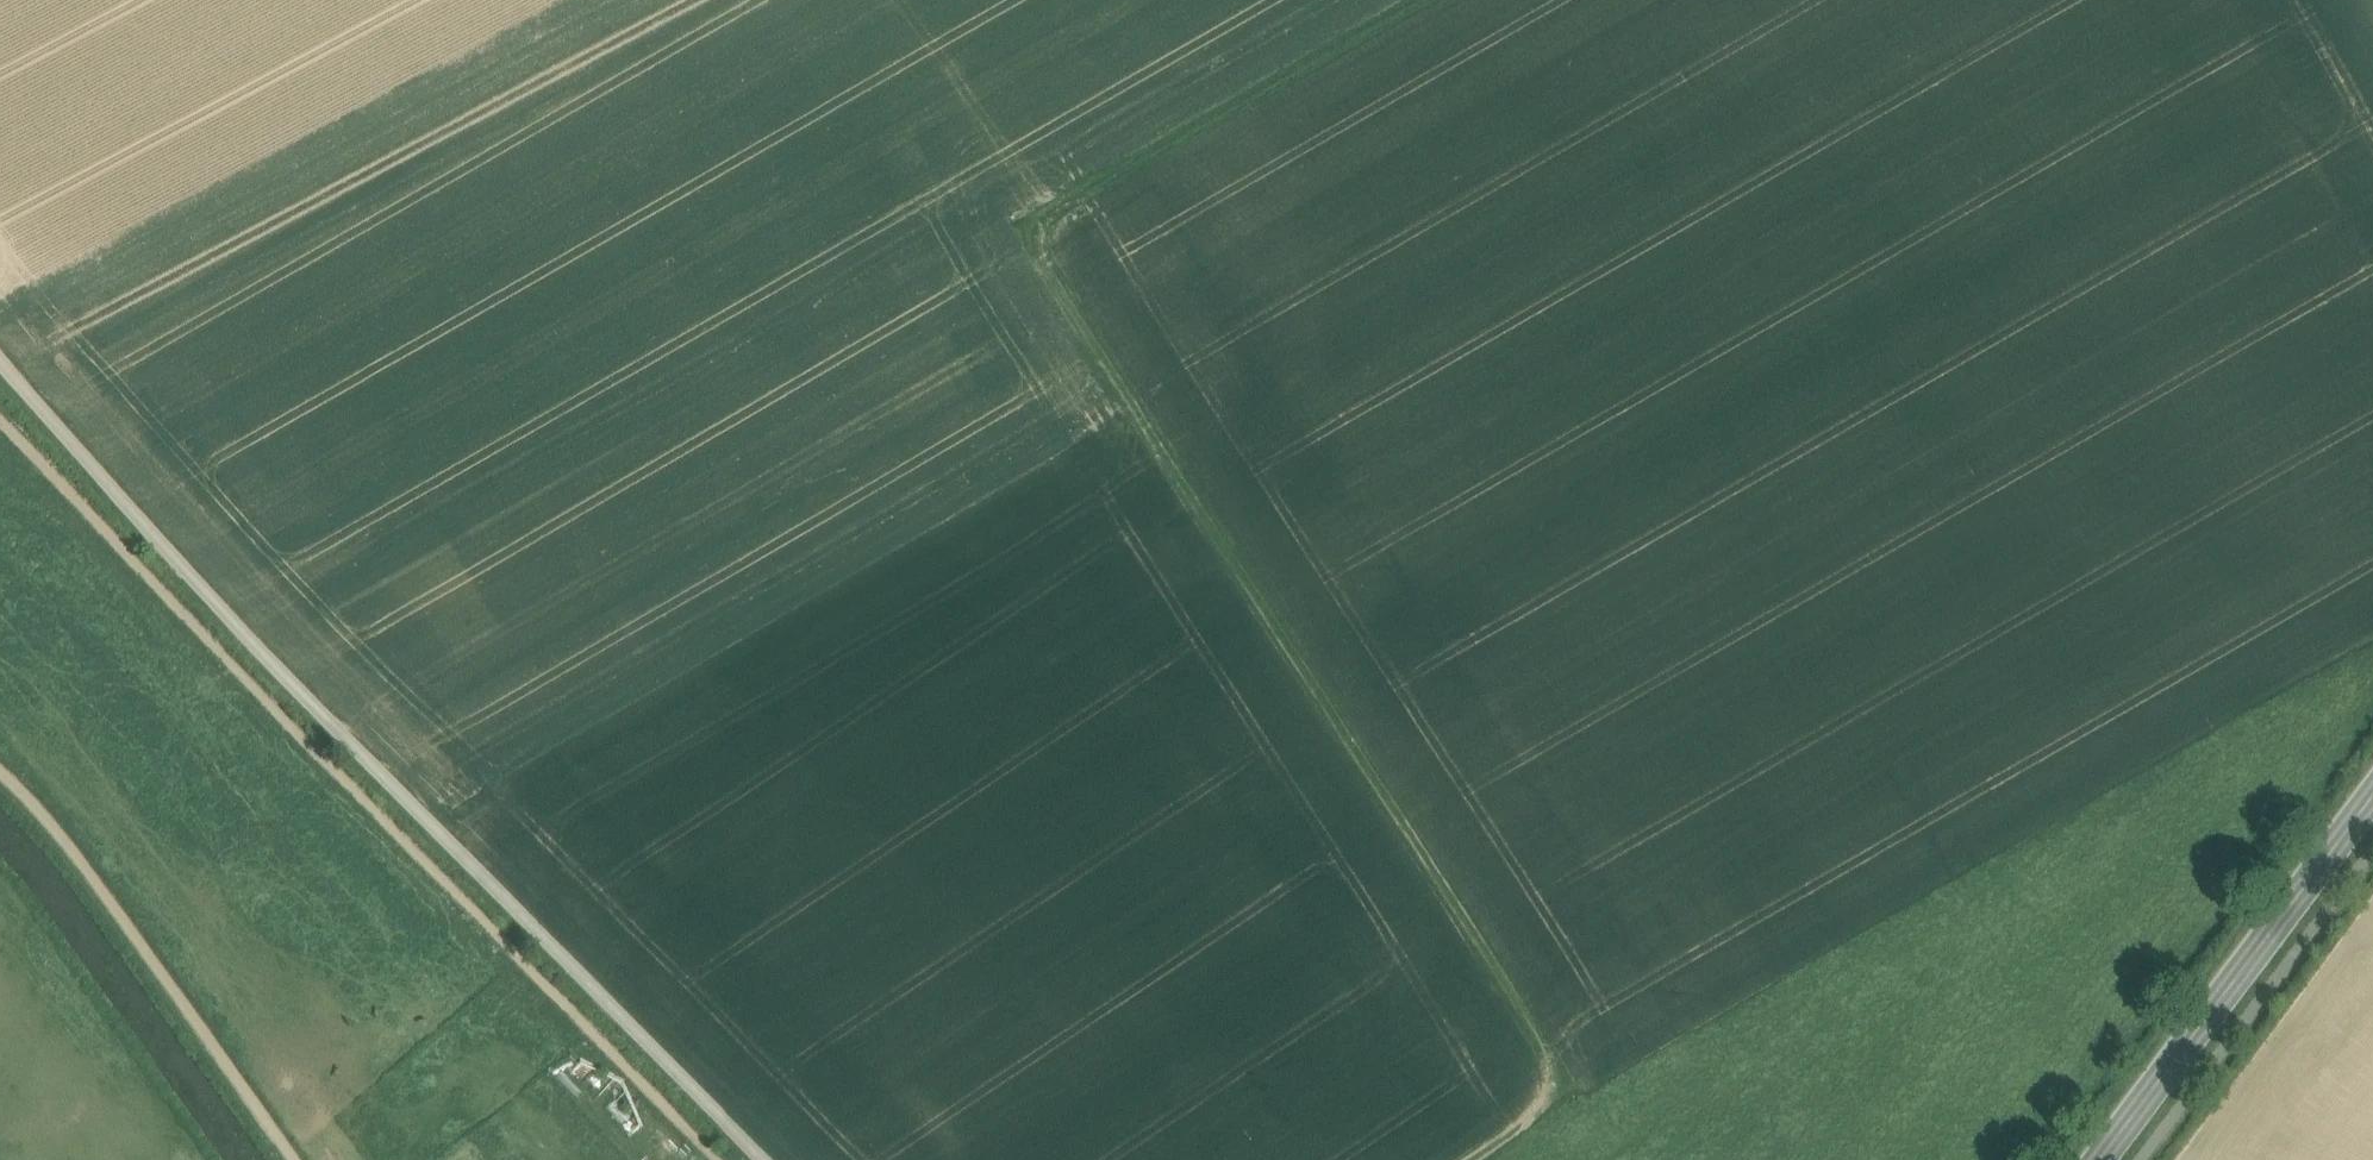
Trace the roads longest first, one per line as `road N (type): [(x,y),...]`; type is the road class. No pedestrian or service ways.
road 1 (unclassified): [(759,1159),(189,584),(0,366)]
road 2 (secondary): [(2372,788),(2094,1159)]

